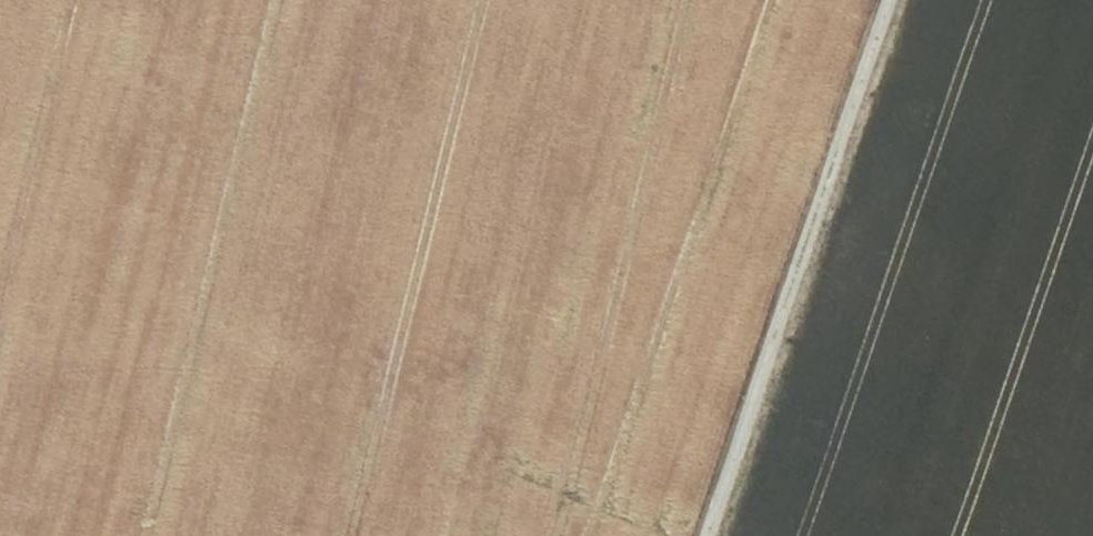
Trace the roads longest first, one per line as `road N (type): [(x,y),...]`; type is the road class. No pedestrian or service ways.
road 1 (unclassified): [(705,535),(891,0)]

